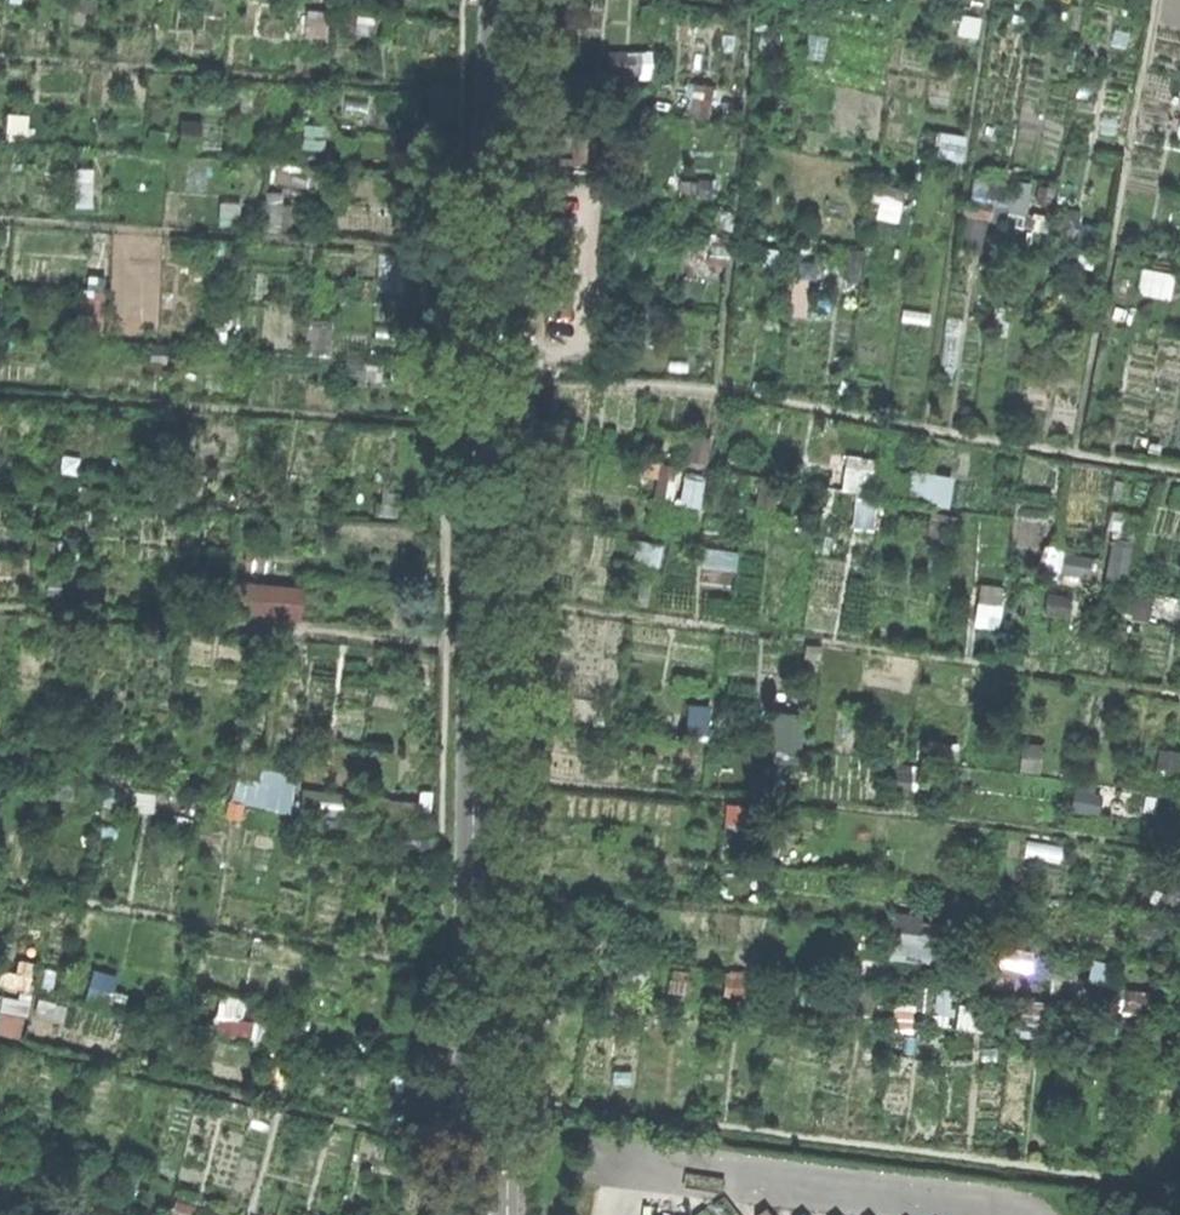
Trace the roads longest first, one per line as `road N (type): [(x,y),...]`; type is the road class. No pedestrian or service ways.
road 1 (unclassified): [(467,1214),(498,0)]

